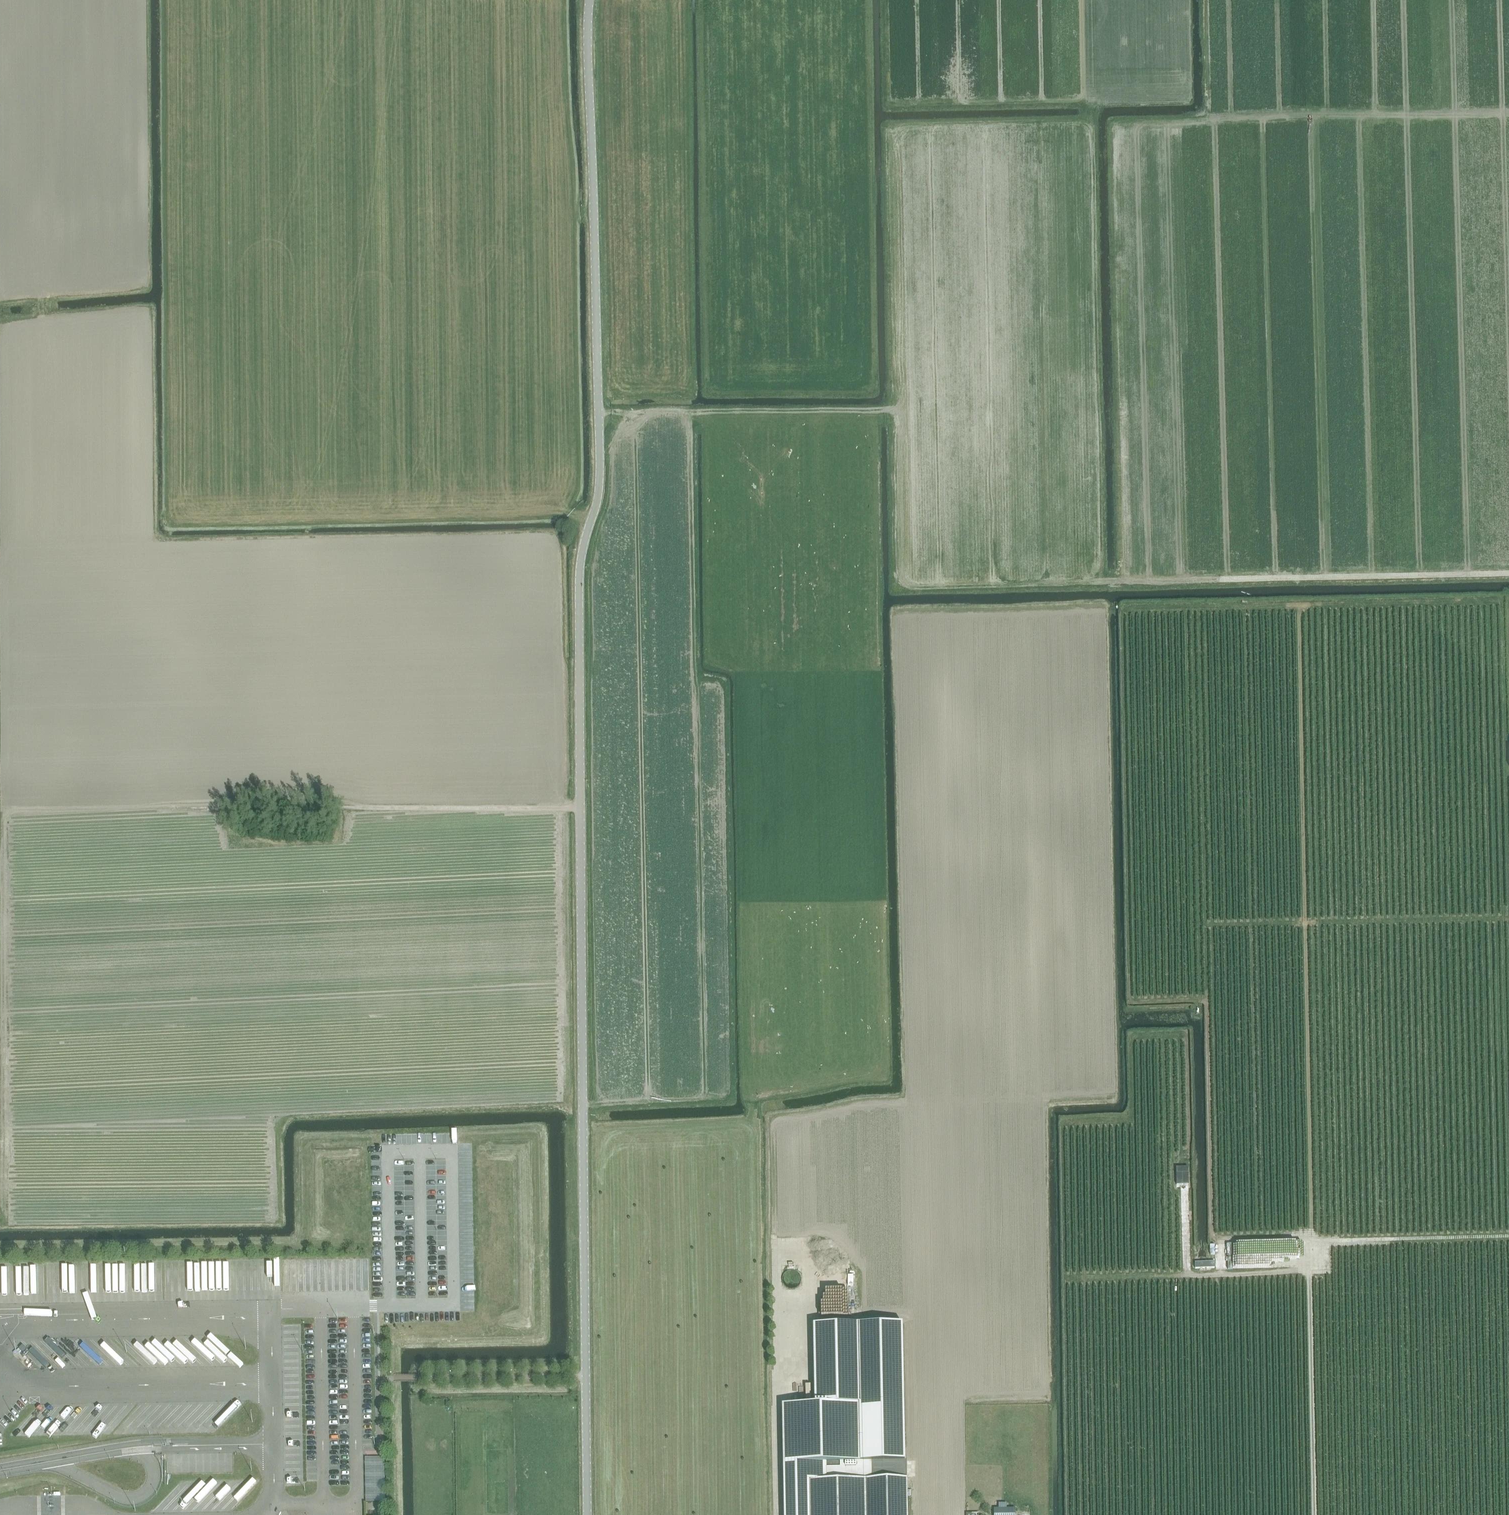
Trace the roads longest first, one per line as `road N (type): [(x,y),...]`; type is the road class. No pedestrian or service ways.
road 1 (unclassified): [(587,1514),(576,570),(595,492),(589,0)]
road 2 (track): [(579,807),(236,806)]
road 3 (unclassified): [(123,1448),(153,1469),(151,1486),(135,1498),(60,1460)]

